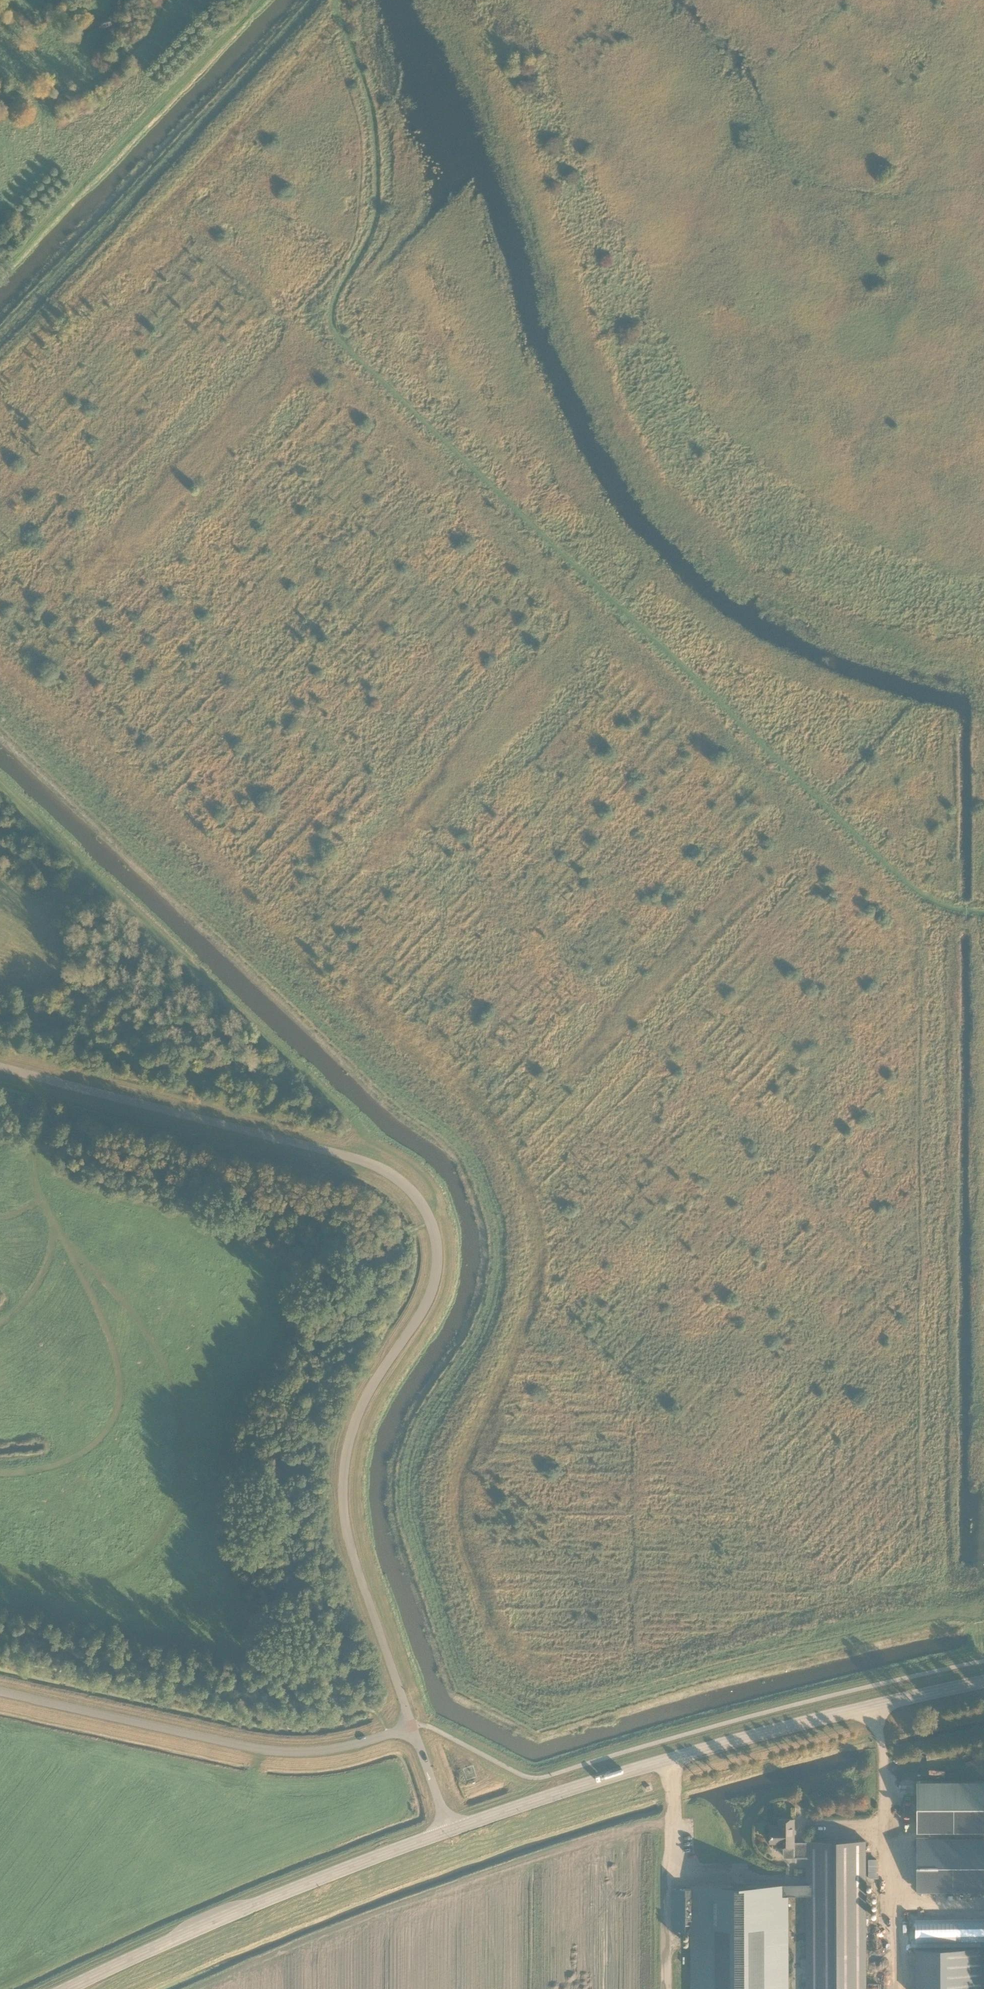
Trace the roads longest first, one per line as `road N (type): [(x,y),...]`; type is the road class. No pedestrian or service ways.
road 1 (unclassified): [(412,1725),(353,1550),(344,1480),(364,1402),(435,1281),(437,1242),(420,1199),(388,1171),(352,1157),(0,1067)]
road 2 (secondary): [(449,1830),(752,1735),(983,1680)]
road 3 (unclassified): [(412,1725),(337,1747),(274,1750),(0,1691)]
road 4 (secondary): [(65,1988),(449,1830)]
road 5 (track): [(164,0),(141,40),(96,80),(56,99),(0,98)]

